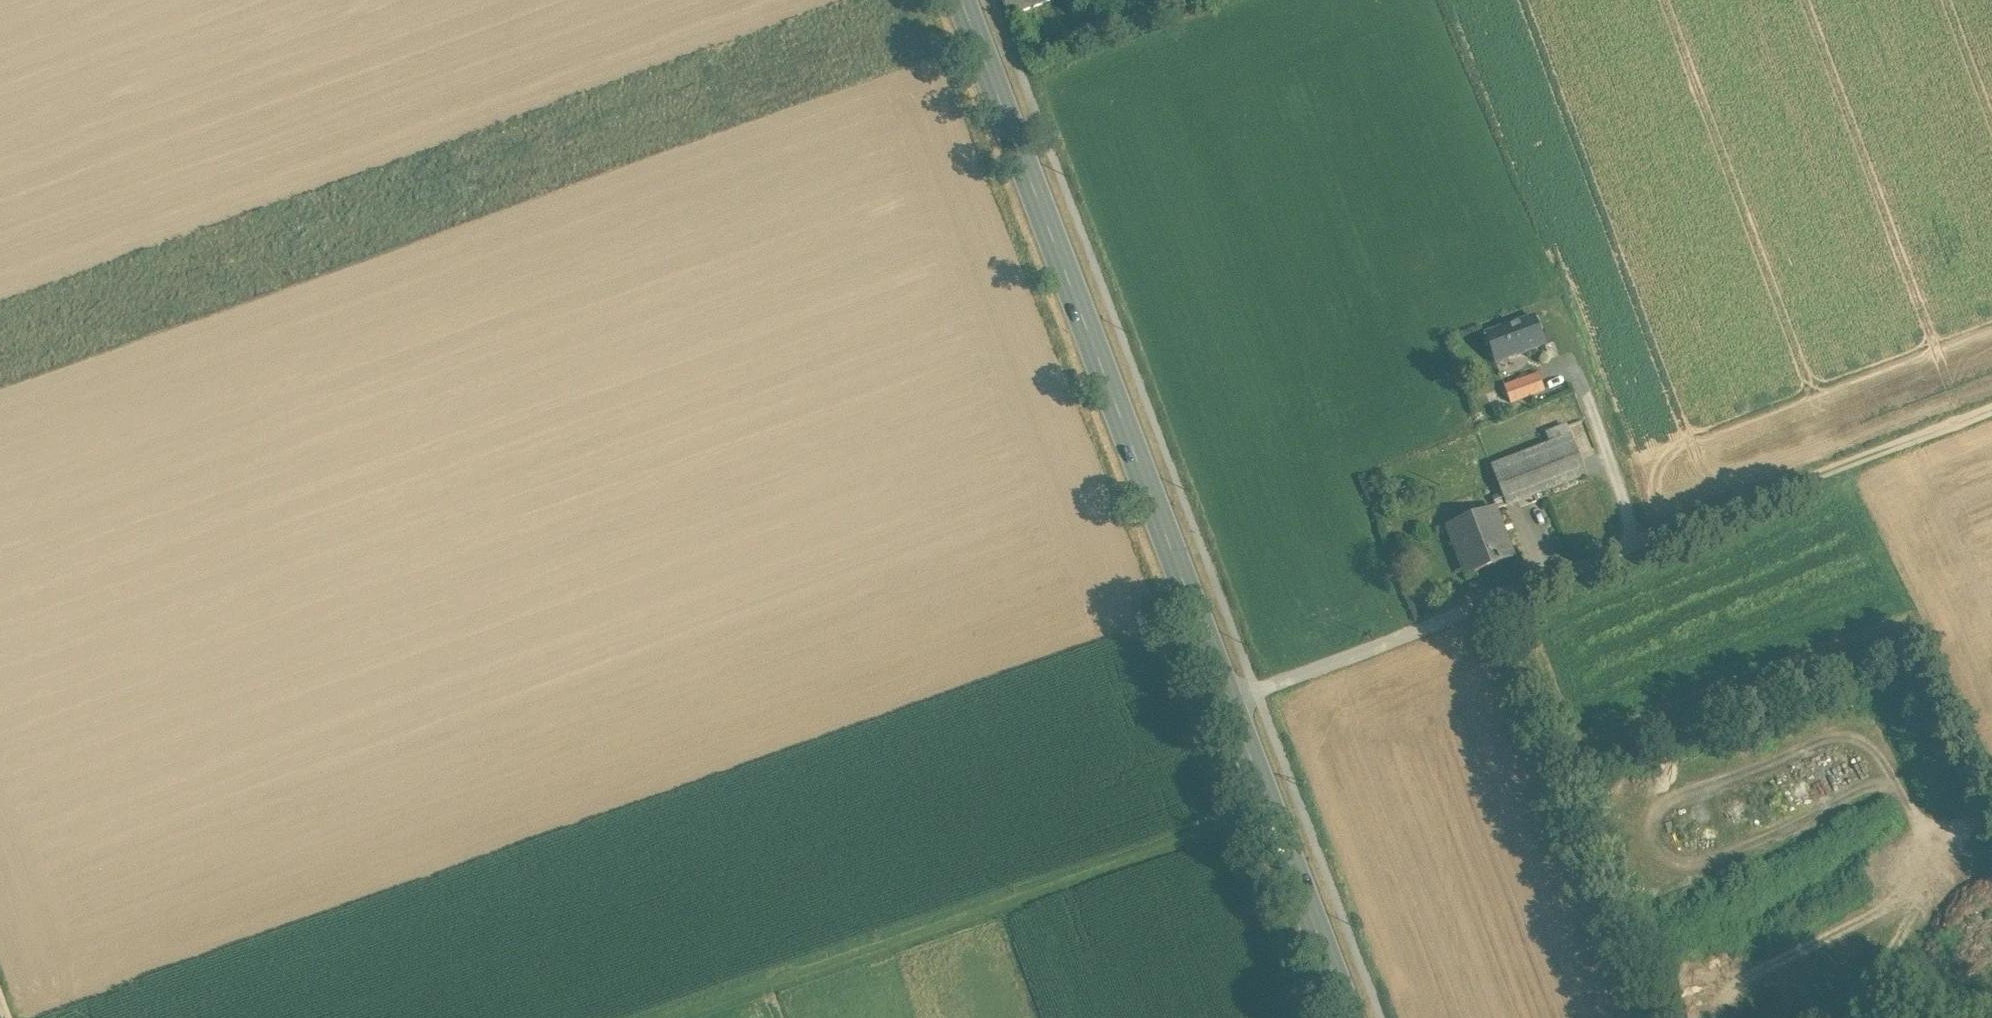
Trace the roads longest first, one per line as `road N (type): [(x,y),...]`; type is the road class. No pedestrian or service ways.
road 1 (primary): [(960,0),(1351,1017)]
road 2 (track): [(1646,556),(1991,414)]

